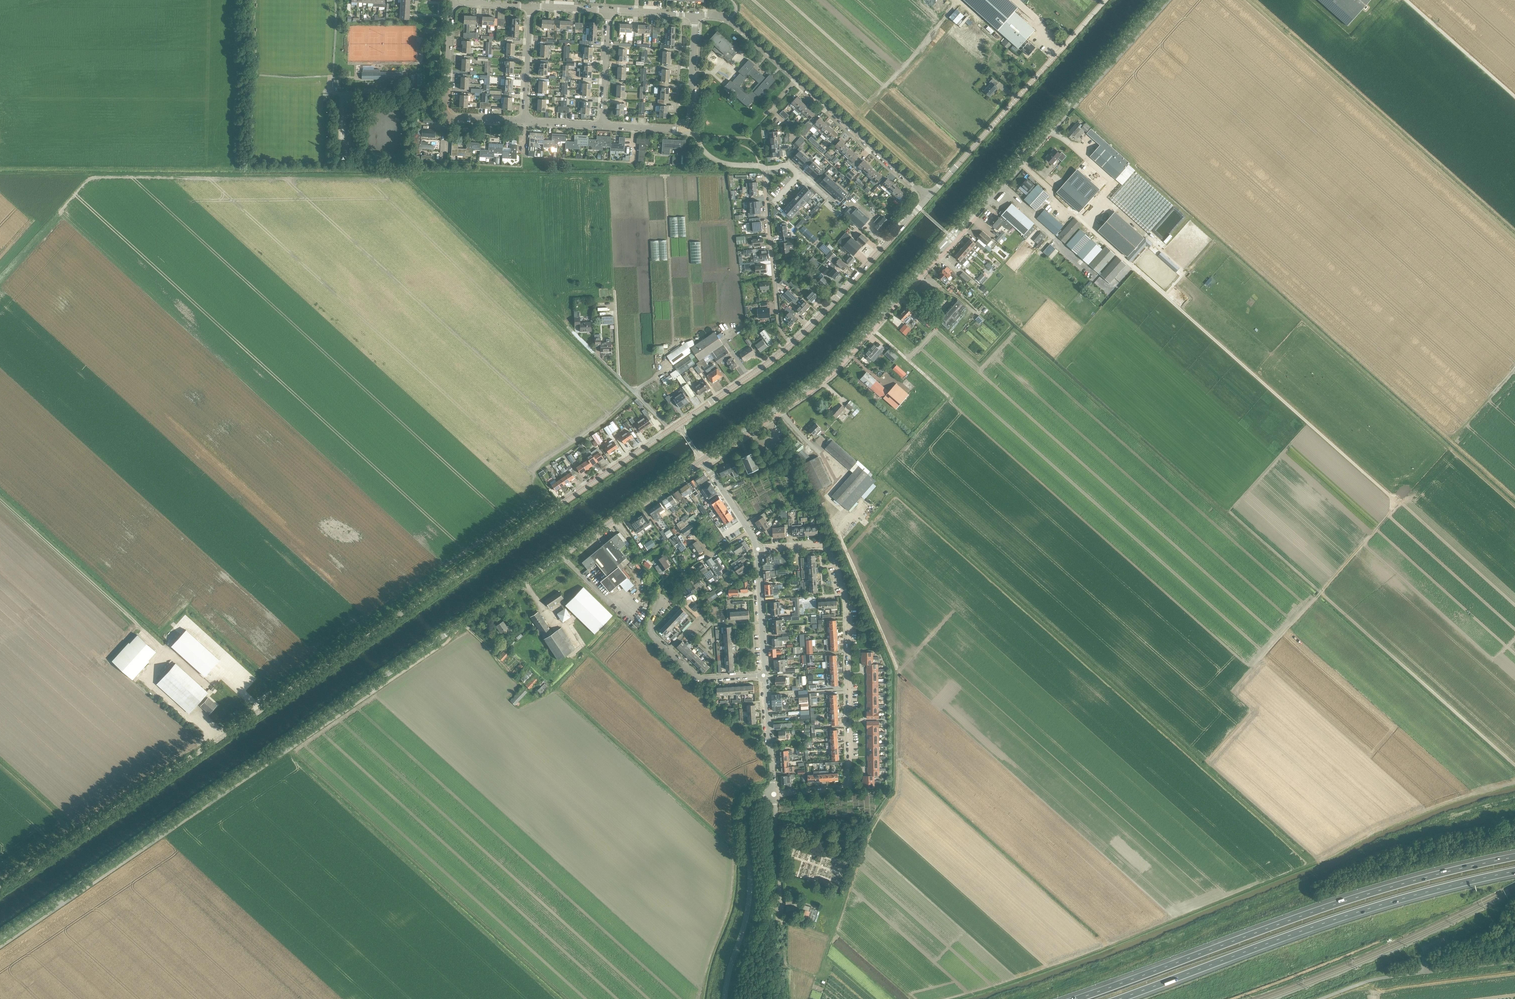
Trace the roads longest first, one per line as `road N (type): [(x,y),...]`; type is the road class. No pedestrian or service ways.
road 1 (secondary): [(0,940),(702,459)]
road 2 (tertiary): [(0,888),(670,430)]
road 3 (track): [(867,838),(895,788),(896,669),(832,516),(828,495),(842,476),(779,408)]
road 4 (motorway): [(1514,857),(1355,898),(1076,998)]
road 5 (motorway): [(1119,998),(1346,915),(1514,871)]
road 6 (residential): [(774,794),(849,786),(848,601),(830,548),(757,549)]
road 7 (track): [(1396,502),(1130,264)]
road 8 (secondary): [(702,459),(820,379),(941,247)]
road 9 (secondary): [(960,227),(1161,0)]
road 10 (track): [(739,789),(565,625),(552,622),(523,582)]
road 11 (track): [(633,391),(655,377),(674,345),(666,182)]
road 12 (unclassified): [(725,998),(748,903),(748,805),(774,794)]
road 13 (tertiary): [(792,344),(928,197)]
road 14 (track): [(618,377),(609,178)]
road 15 (residential): [(928,197),(798,78)]
road 16 (residential): [(792,344),(778,320),(764,173)]
road 17 (tertiary): [(1105,0),(990,127)]
road 18 (residential): [(765,675),(695,675),(650,632),(664,596)]
road 19 (track): [(1382,944),(1240,998)]
road 20 (residential): [(670,430),(568,326)]
road 21 (track): [(1514,96),(1406,0)]
road 22 (tertiary): [(678,425),(792,344)]
road 23 (residential): [(687,127),(722,163),(790,166),(799,174)]
road 24 (residential): [(765,675),(757,549)]
road 25 (residential): [(782,920),(774,794)]
road 26 (residential): [(798,78),(731,20),(696,14)]

